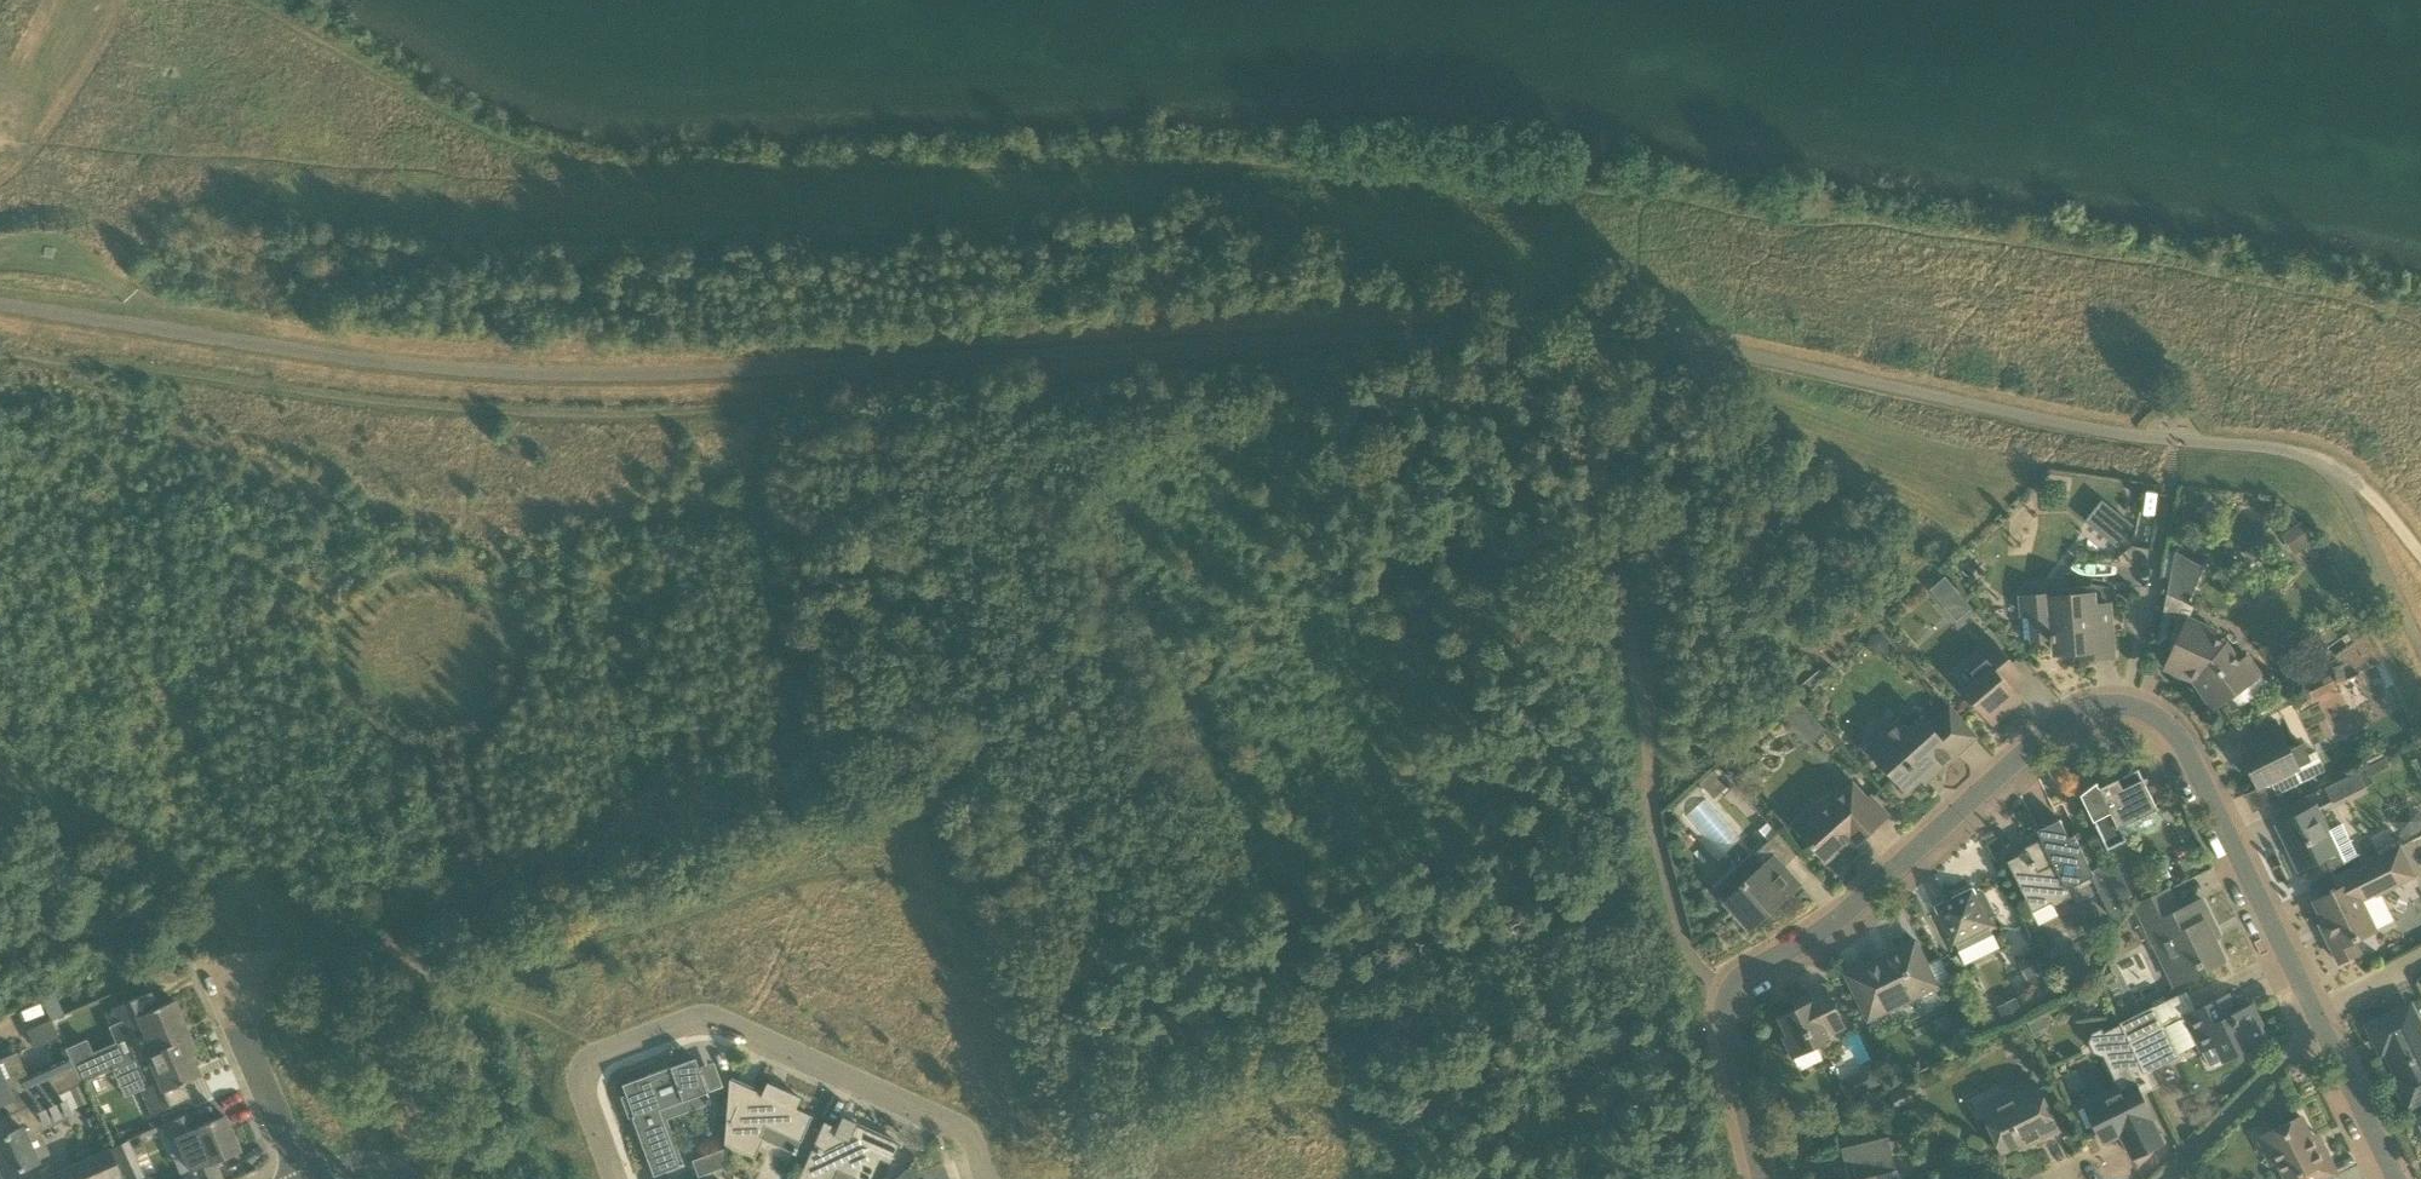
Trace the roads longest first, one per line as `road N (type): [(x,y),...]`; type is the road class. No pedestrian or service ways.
road 1 (residential): [(1723,1009),(1686,947),(1651,782),(1632,608),(1576,310)]
road 2 (residential): [(614,1178),(584,1097),(597,1055),(704,1016),(959,1125),(986,1178)]
road 3 (residential): [(2131,704),(2088,709),(2056,729),(1851,911),(1737,983),(1723,1009)]
road 4 (residential): [(2323,1023),(2200,770),(2176,731),(2131,704)]
road 5 (residential): [(2131,704),(2172,468)]
road 6 (residential): [(2166,1178),(2323,1023)]
road 7 (residential): [(306,1178),(233,1011),(254,982)]
road 8 (residential): [(1723,1009),(1759,1178)]
road 9 (residential): [(2396,1178),(2323,1023)]

